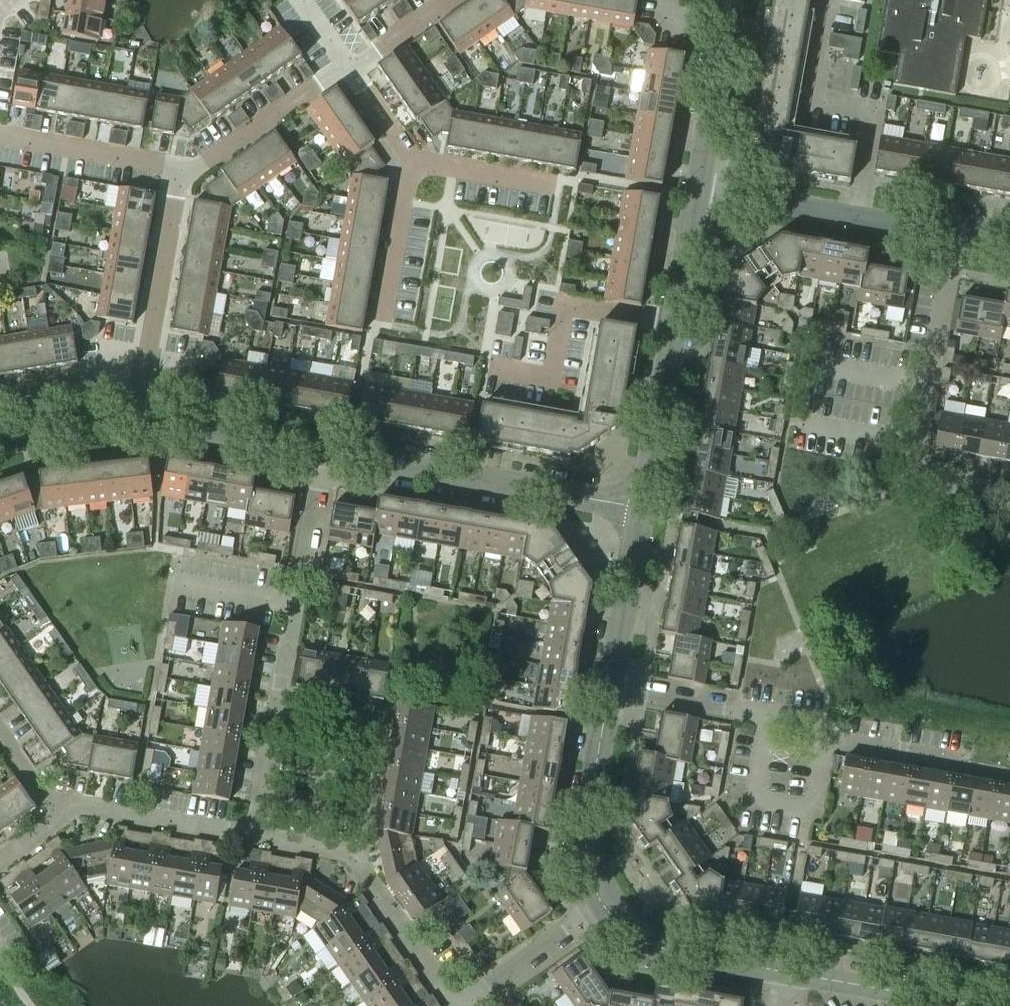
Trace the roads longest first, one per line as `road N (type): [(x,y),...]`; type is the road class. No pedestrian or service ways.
road 1 (residential): [(1009,497),(914,481),(956,236)]
road 2 (tertiary): [(331,455),(640,511)]
road 3 (residential): [(1009,771),(826,740),(820,728),(737,711)]
road 4 (residential): [(456,1005),(353,857),(259,837)]
road 5 (residential): [(854,217),(872,114),(807,100),(826,1)]
road 6 (residential): [(259,837),(308,584)]
road 7 (residential): [(673,325),(568,307),(551,377),(490,366)]
road 8 (tertiary): [(609,690),(586,823),(587,865),(603,908)]
road 9 (residential): [(259,837),(75,807),(58,818)]
road 10 (tertiary): [(603,908),(643,944),(783,974)]
road 11 (tertiary): [(729,0),(696,190)]
road 12 (tertiary): [(143,417),(331,455)]
road 13 (residential): [(185,172),(347,71)]
road 14 (residential): [(147,358),(185,172)]
road 15 (tertiary): [(673,325),(640,511)]
road 16 (residential): [(185,172),(0,137)]
road 17 (tertiary): [(640,511),(609,690)]
road 18 (residential): [(459,1005),(603,908)]
road 19 (tertiary): [(783,974),(950,1005)]
road 20 (residential): [(379,326),(413,163)]
road 21 (residential): [(854,217),(696,190)]
road 22 (residential): [(0,391),(108,372),(127,355),(147,358)]
road 23 (residential): [(558,186),(413,163)]
road 24 (tertiary): [(0,434),(143,417)]
road 25 (tertiary): [(696,190),(673,325)]
road 26 (residential): [(308,584),(331,455)]
road 27 (residential): [(737,711),(609,690)]
road 28 (residential): [(347,71),(449,0)]

